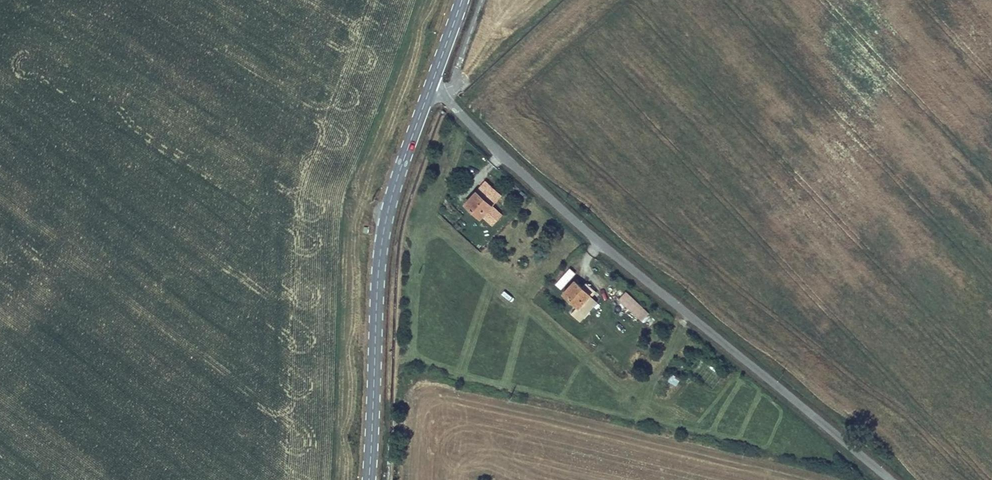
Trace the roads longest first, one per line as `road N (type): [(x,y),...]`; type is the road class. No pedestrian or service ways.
road 1 (residential): [(430,89),(606,248),(891,479)]
road 2 (track): [(346,479),(362,200),(438,0)]
road 3 (secondary): [(430,89),(381,248),(369,479)]

